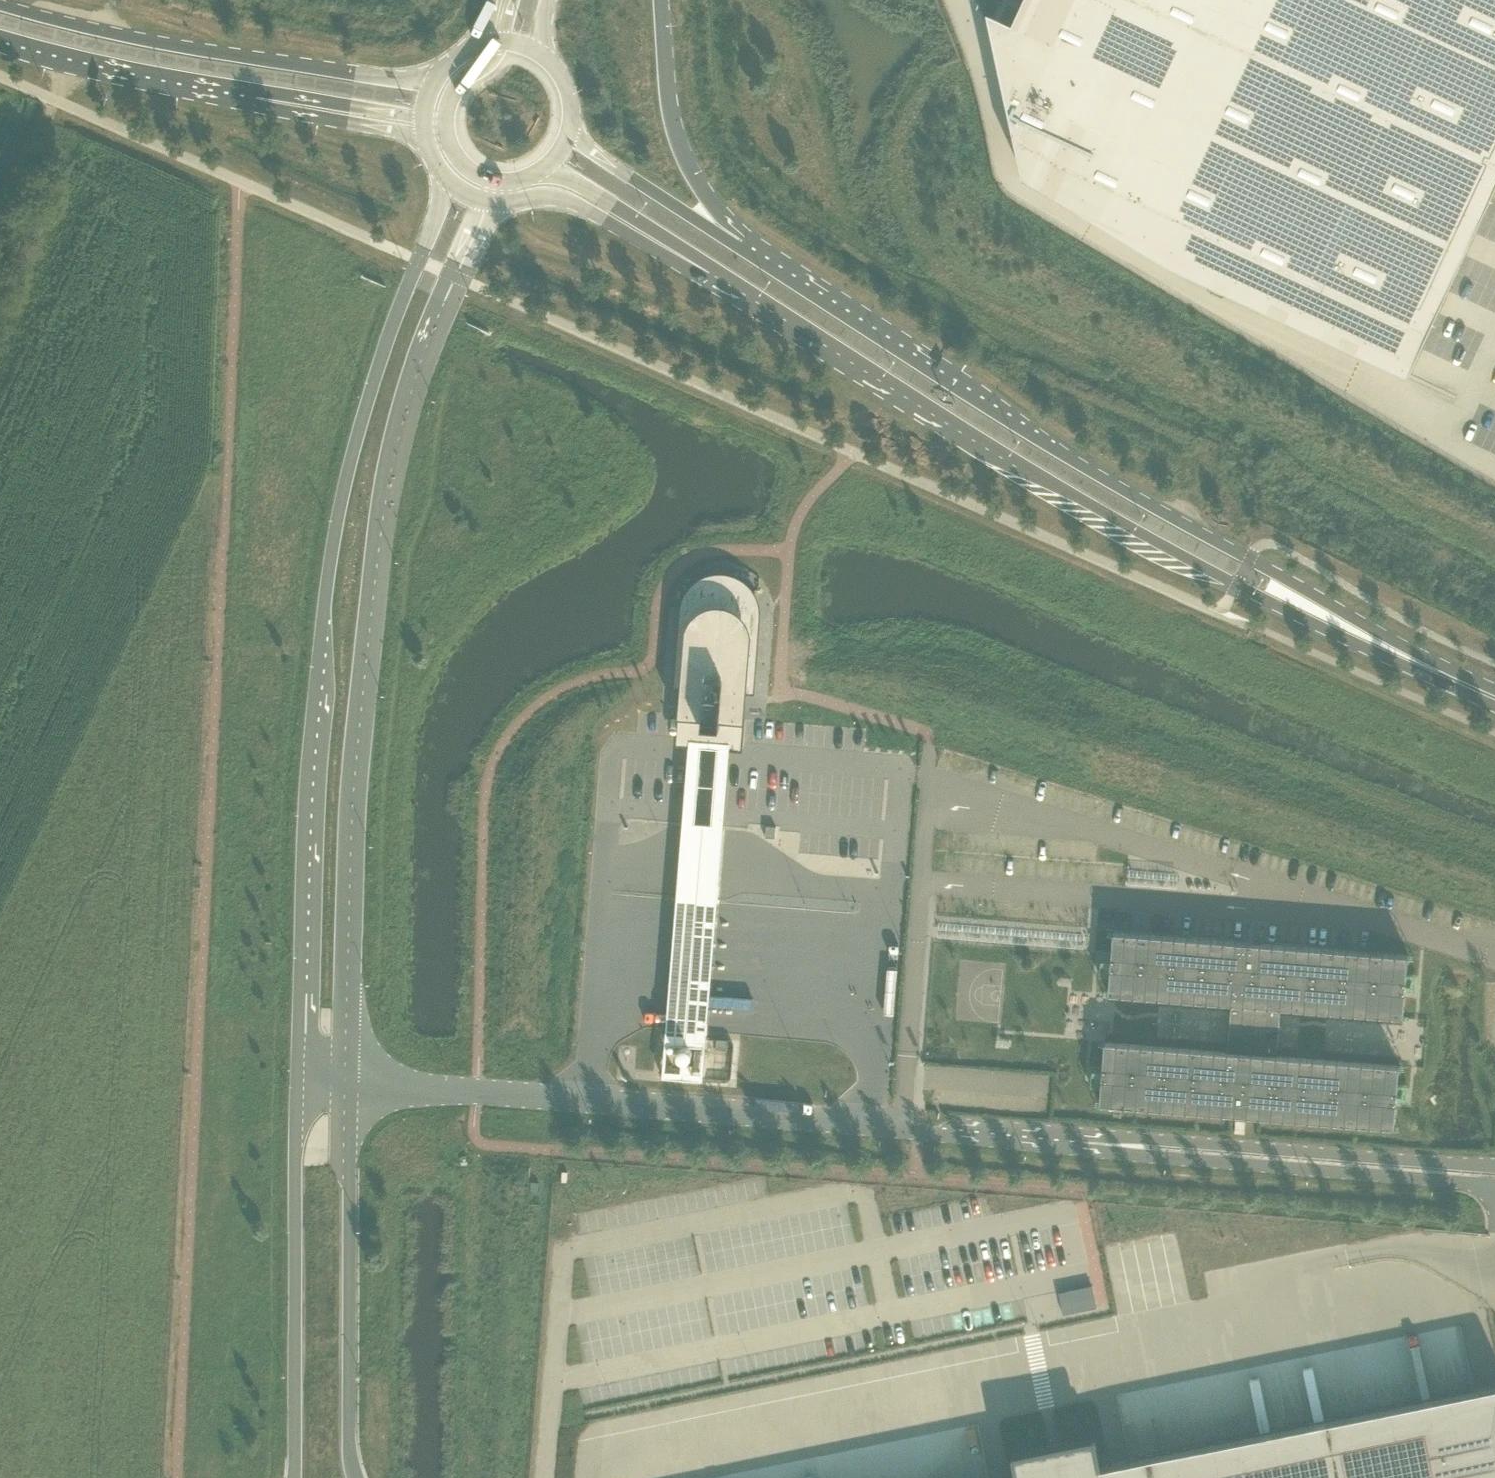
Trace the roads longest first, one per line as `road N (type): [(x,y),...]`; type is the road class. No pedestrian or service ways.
road 1 (primary): [(636,226),(1088,506),(1324,631),(1459,683)]
road 2 (unclassified): [(1494,954),(931,778),(897,1129)]
road 3 (unclassified): [(450,179),(365,403),(328,574),(305,832),(299,1084)]
road 4 (unclassified): [(346,1083),(350,819),(386,468),(455,277)]
road 5 (primary): [(1459,683),(1101,476),(816,295)]
road 6 (unclassified): [(897,1129),(346,1083)]
road 7 (secondary): [(435,81),(103,32),(0,3)]
road 8 (unclassified): [(1094,1144),(1133,1155),(1463,1180),(1494,1193)]
road 9 (unclassified): [(1094,1144),(1135,1137),(1494,1166)]
road 10 (unclassified): [(357,1477),(349,1413),(346,1083)]
road 11 (unclassified): [(299,1084),(295,1477)]
road 12 (primary): [(816,295),(703,190),(672,109),(662,0)]
road 13 (secondary): [(0,40),(146,80),(297,104)]
road 14 (primary): [(816,295),(569,133)]
road 15 (unclassified): [(897,1129),(1094,1144)]
road 16 (track): [(74,61),(0,220)]
road 17 (primary): [(501,202),(559,198),(636,226)]
road 18 (secondary): [(297,104),(428,140)]
road 19 (secondary): [(297,104),(426,117)]

